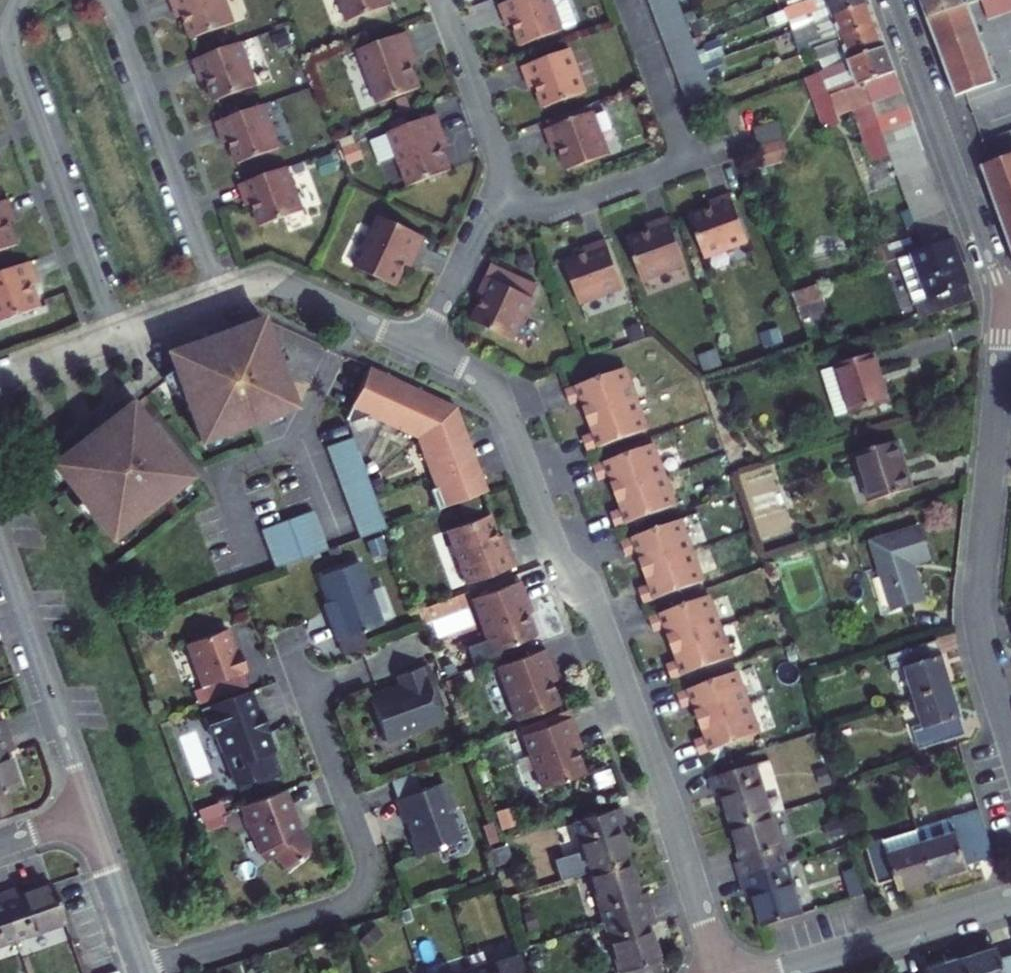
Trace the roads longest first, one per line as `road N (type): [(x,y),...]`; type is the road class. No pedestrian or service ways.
road 1 (residential): [(420,347),(496,391),(552,540),(601,622),(718,972)]
road 2 (residential): [(285,637),(364,850),(364,883),(337,907),(144,968)]
road 3 (residential): [(1010,738),(975,592),(1006,308)]
road 4 (residential): [(19,0),(9,48),(115,335)]
road 5 (residential): [(1006,308),(894,0)]
road 6 (residential): [(220,296),(109,0)]
road 7 (residential): [(89,811),(0,553)]
road 8 (residential): [(765,972),(1010,899)]
road 9 (residential): [(220,296),(281,285),(420,347)]
road 10 (residential): [(440,0),(496,144),(498,196)]
road 11 (residential): [(498,196),(565,205),(684,160)]
road 12 (residential): [(626,0),(684,160)]
road 13 (residential): [(498,196),(420,347)]
road 14 (residential): [(144,968),(89,811)]
road 15 (residential): [(0,378),(115,335)]

